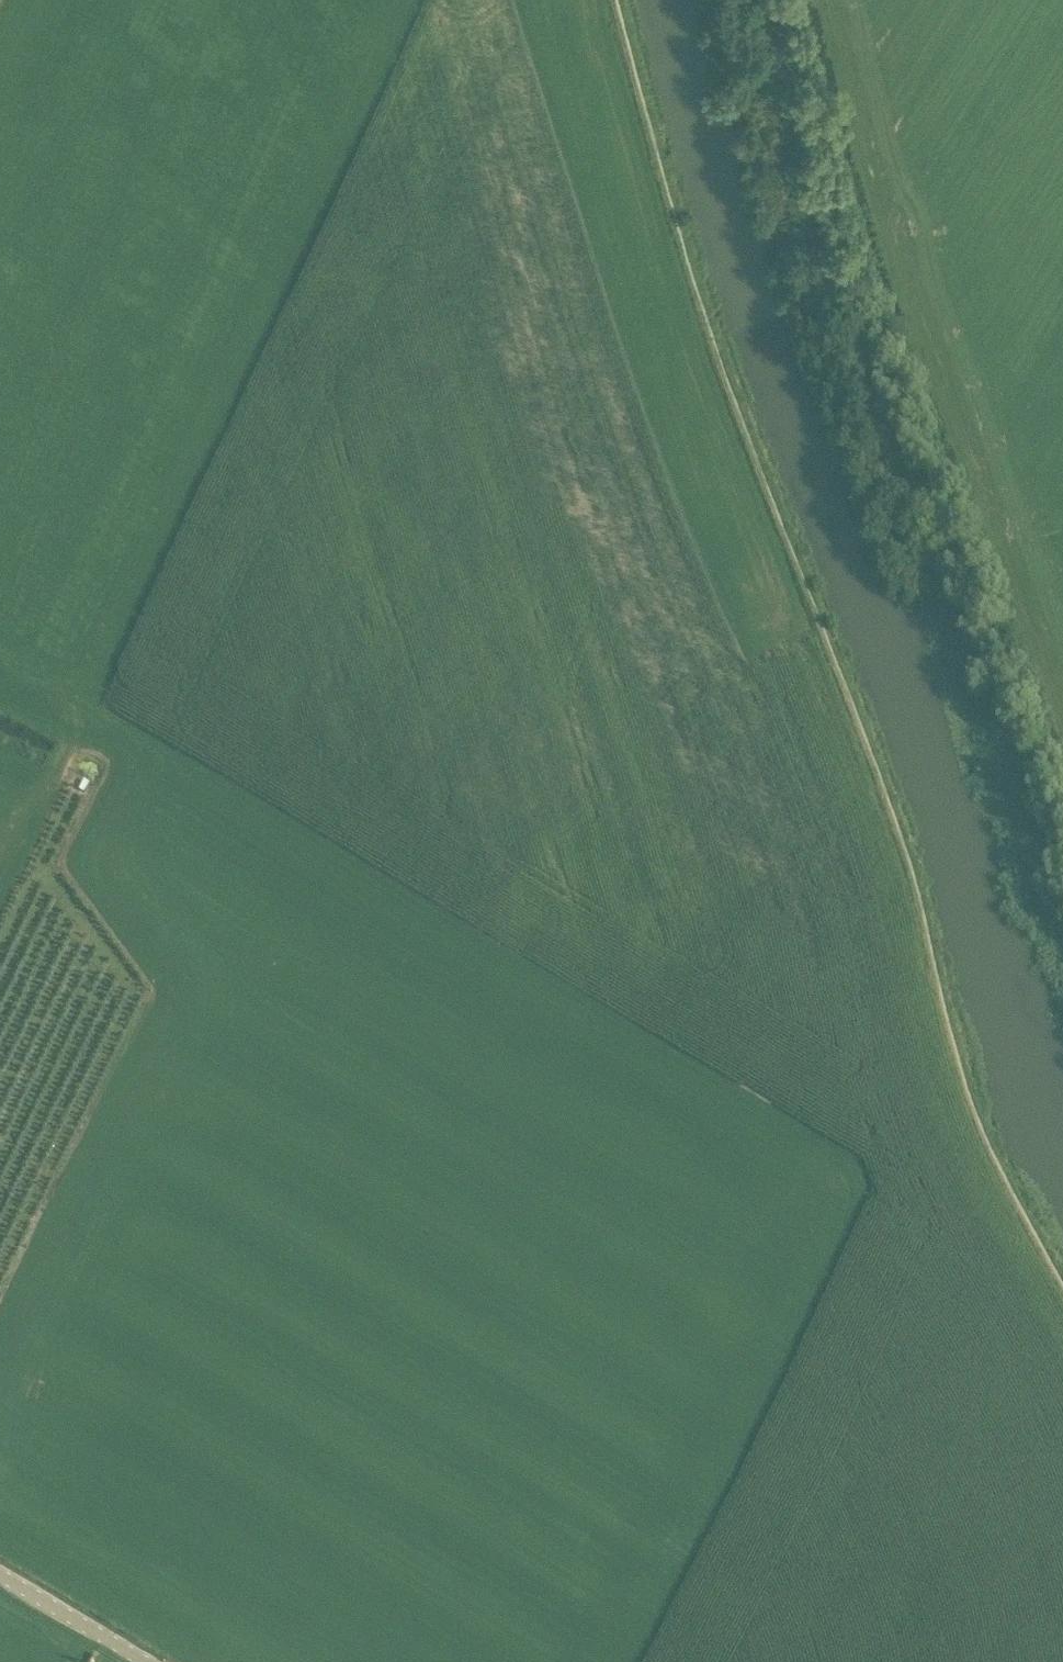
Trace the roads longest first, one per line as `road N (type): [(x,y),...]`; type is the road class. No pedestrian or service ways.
road 1 (unclassified): [(141,1661),(0,1577)]

